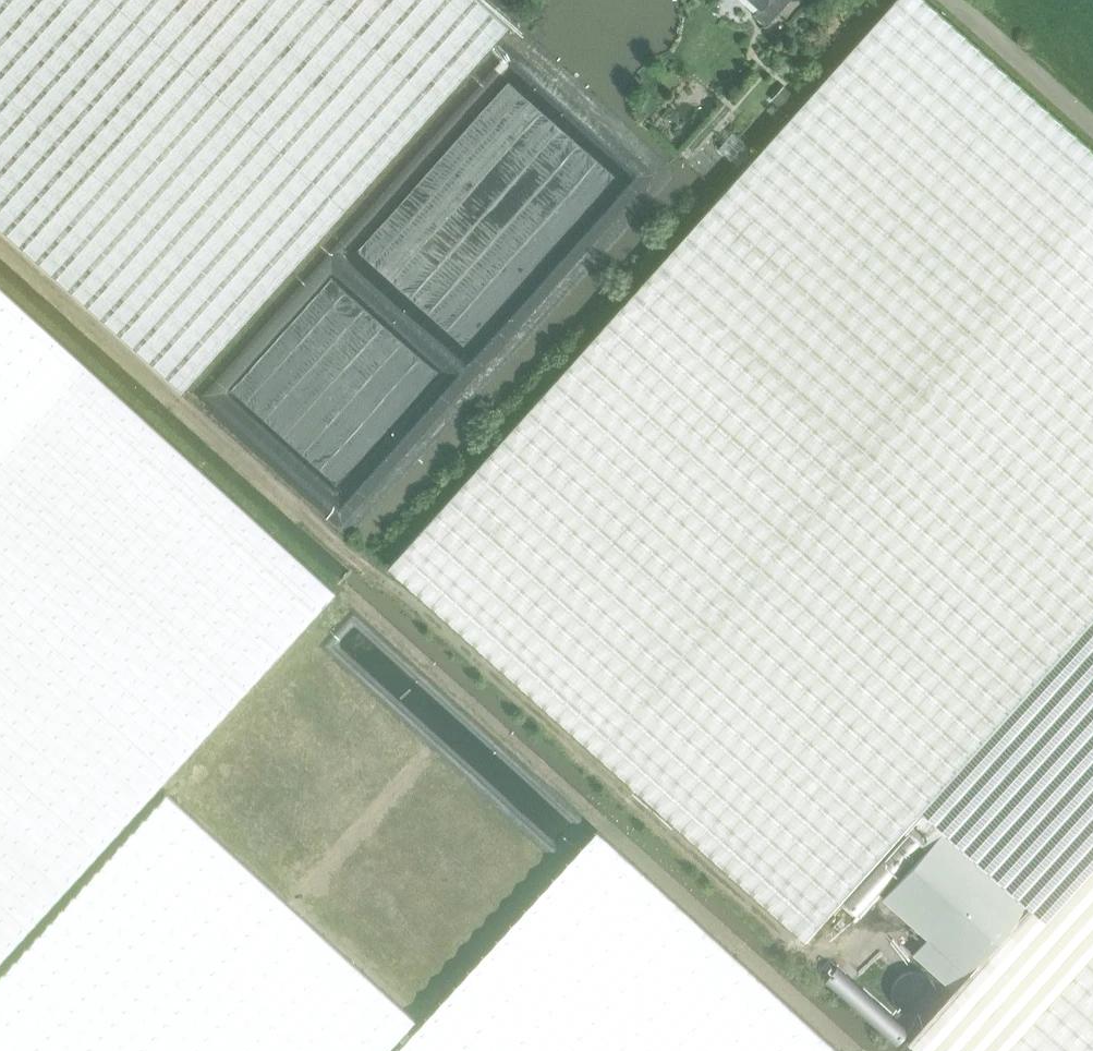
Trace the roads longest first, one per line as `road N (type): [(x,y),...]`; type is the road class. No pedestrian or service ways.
road 1 (unclassified): [(1092,126),(949,0)]

